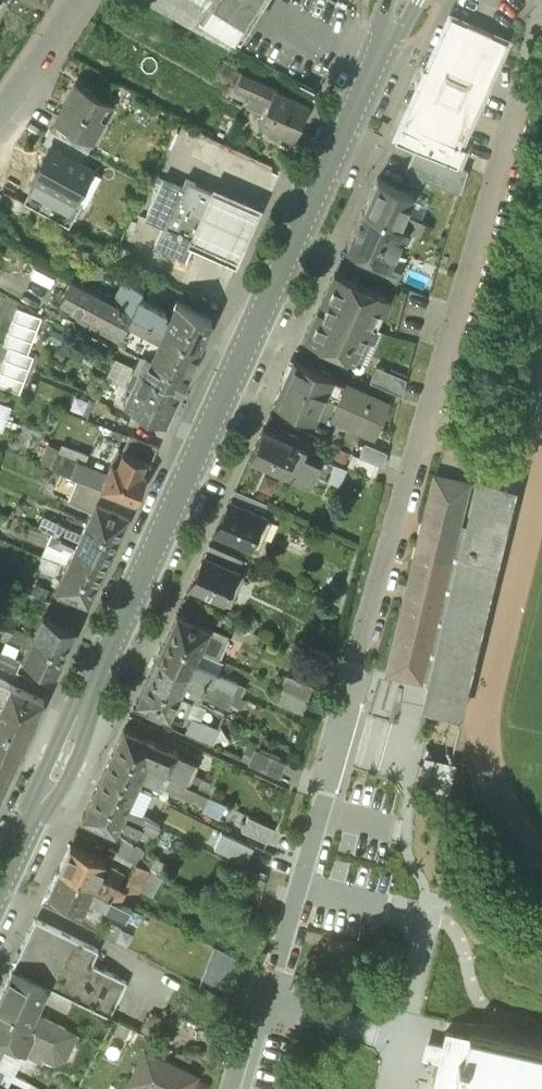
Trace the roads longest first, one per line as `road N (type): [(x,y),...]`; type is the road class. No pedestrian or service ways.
road 1 (residential): [(232,1088),(298,887),(541,26)]
road 2 (secondary): [(0,886),(402,0)]
road 3 (residential): [(71,0),(0,104)]

